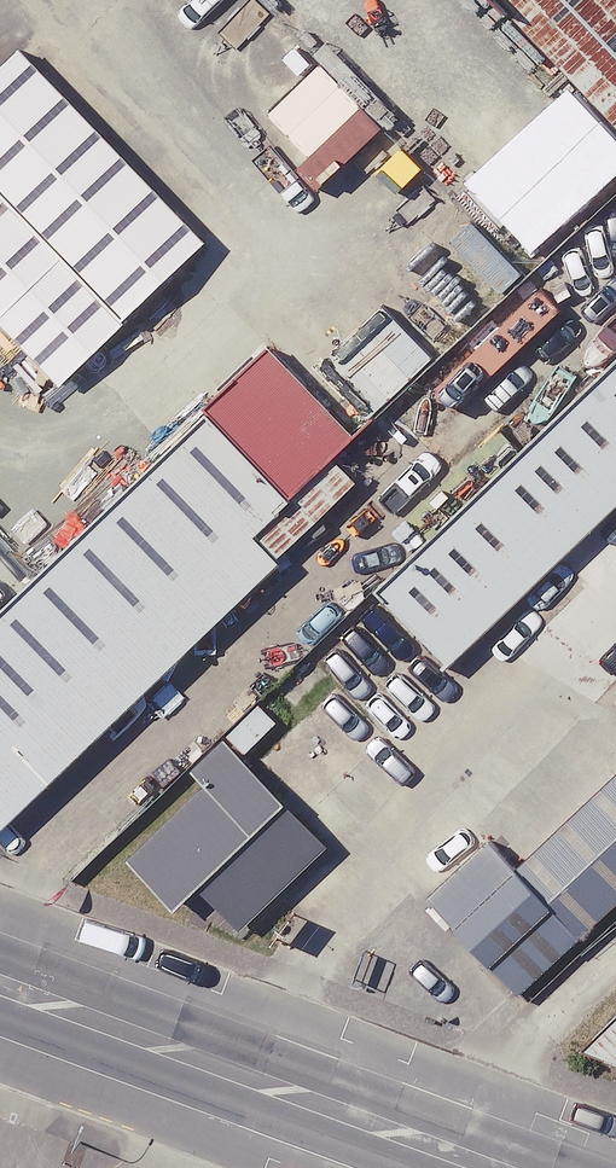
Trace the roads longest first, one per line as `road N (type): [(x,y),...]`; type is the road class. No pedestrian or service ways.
road 1 (tertiary): [(490,1167),(0,983)]

